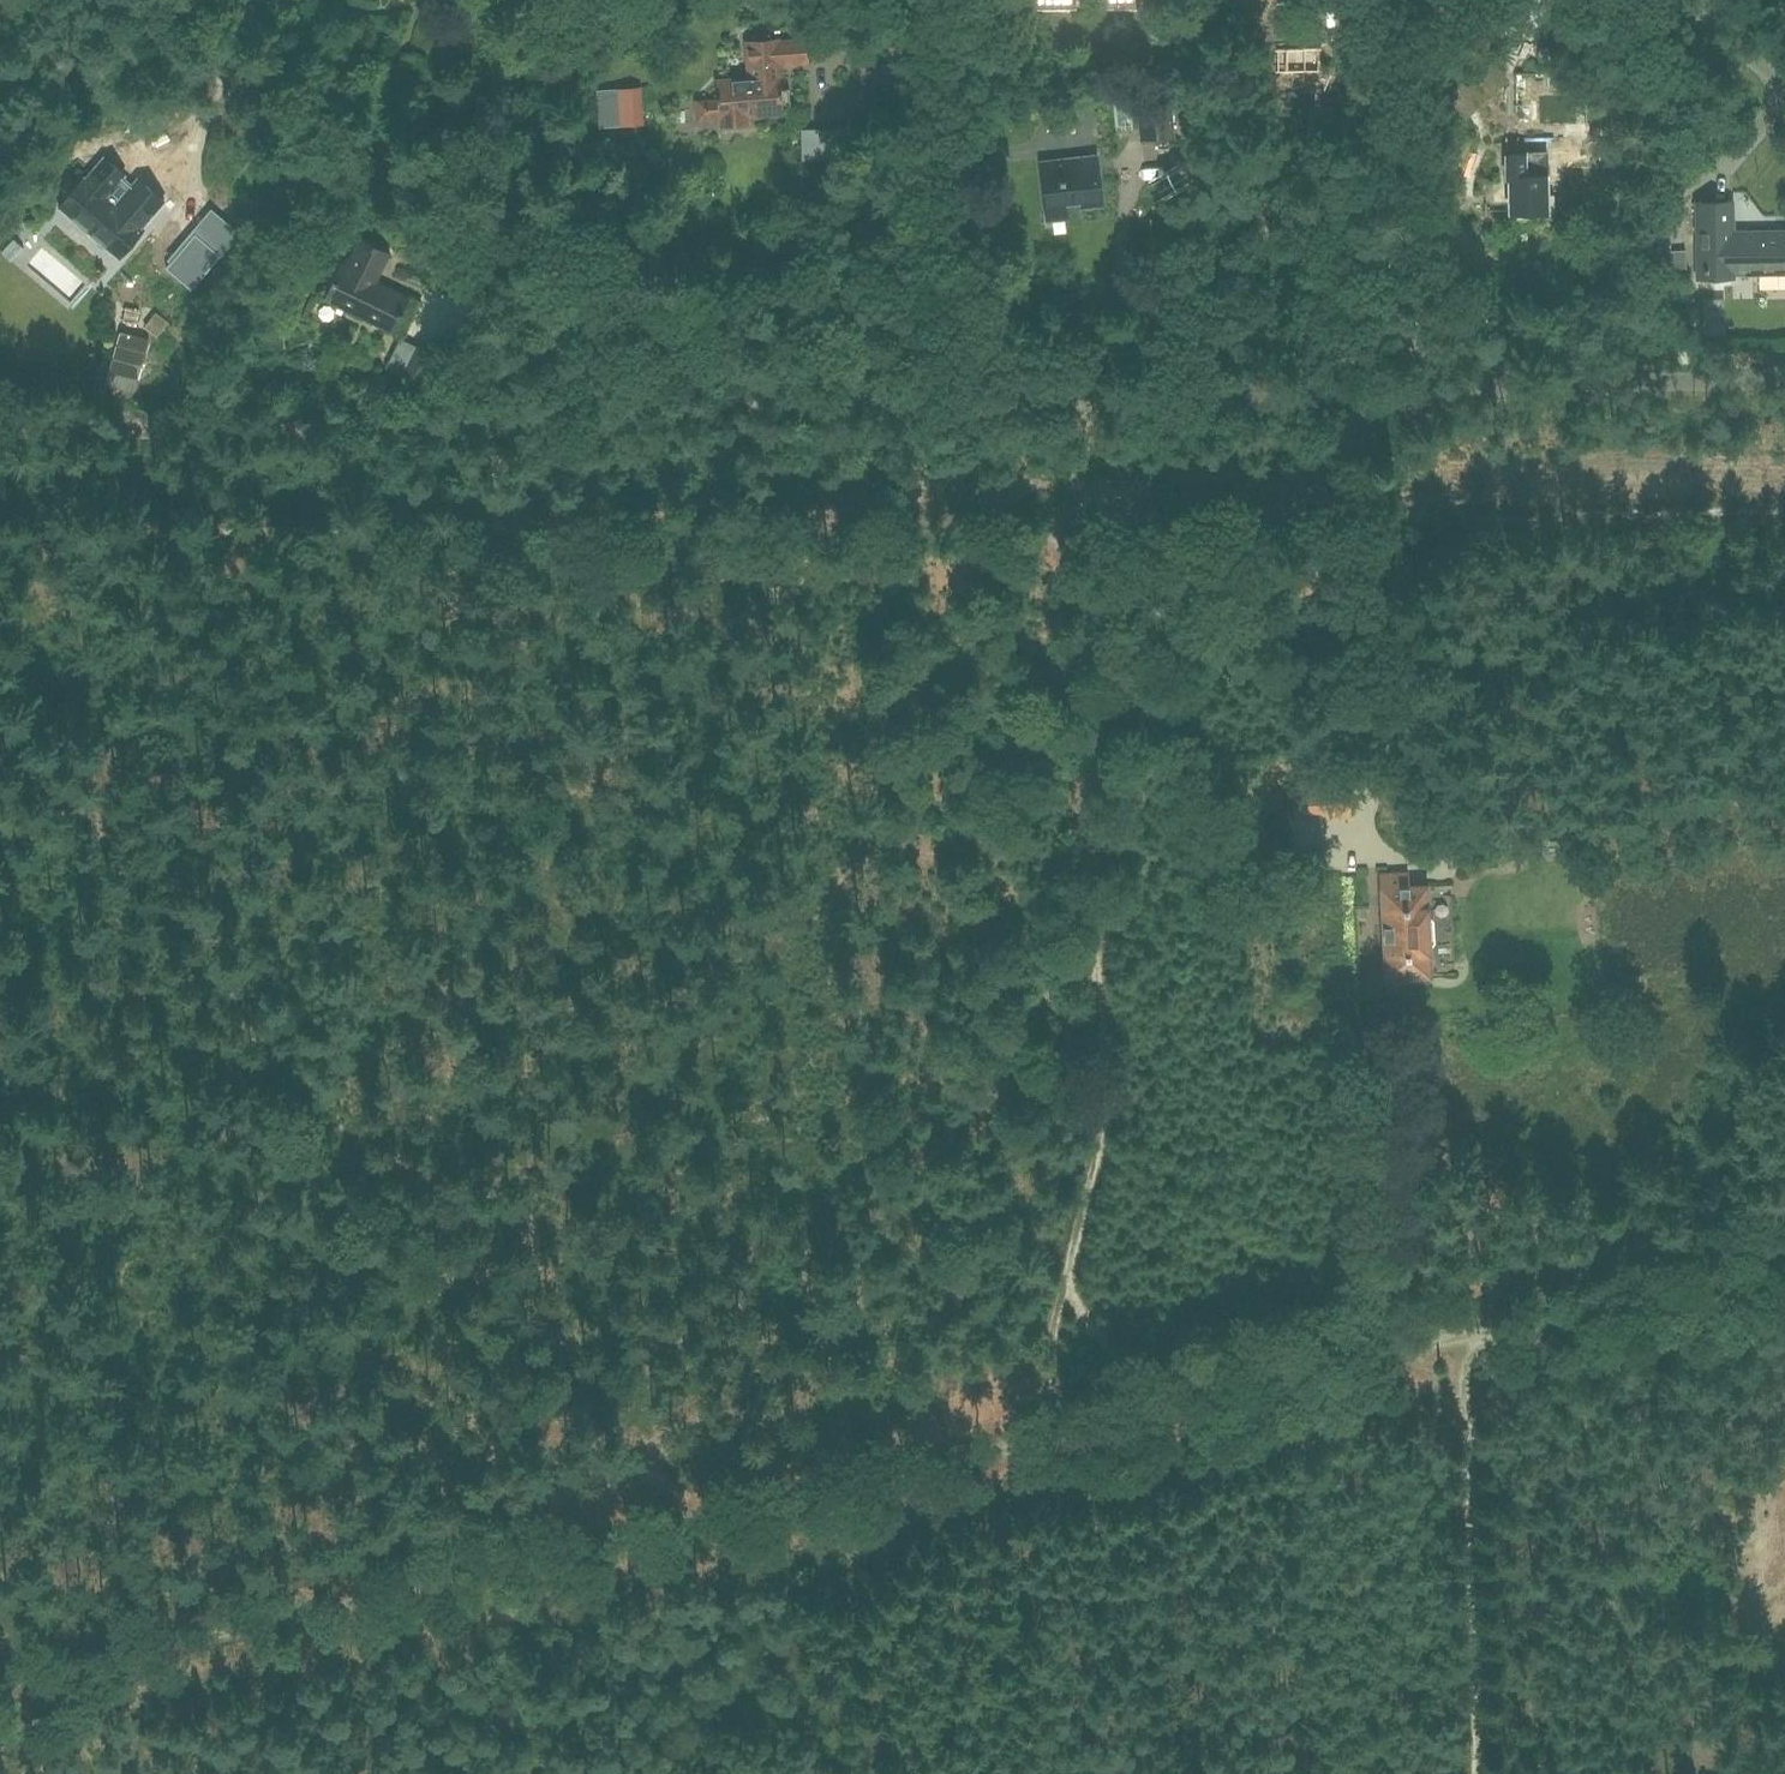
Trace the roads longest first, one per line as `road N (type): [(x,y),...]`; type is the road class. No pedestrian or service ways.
road 1 (track): [(0,1669),(1440,1336)]
road 2 (track): [(0,513),(1352,494)]
road 3 (track): [(0,400),(947,392),(955,500)]
road 4 (track): [(1169,497),(1093,682),(1084,865),(1098,1055),(1078,1334),(1097,1411)]
road 5 (residential): [(947,392),(861,373),(420,215),(249,110),(124,0)]
road 6 (residential): [(947,392),(1784,384)]
road 7 (track): [(1440,1336),(1461,1394),(1464,1773)]
road 8 (track): [(1352,494),(1784,491)]
road 9 (residential): [(947,392),(918,125),(918,0)]
road 10 (track): [(1440,1336),(1784,1256)]
road 11 (residential): [(1784,83),(1684,0)]

